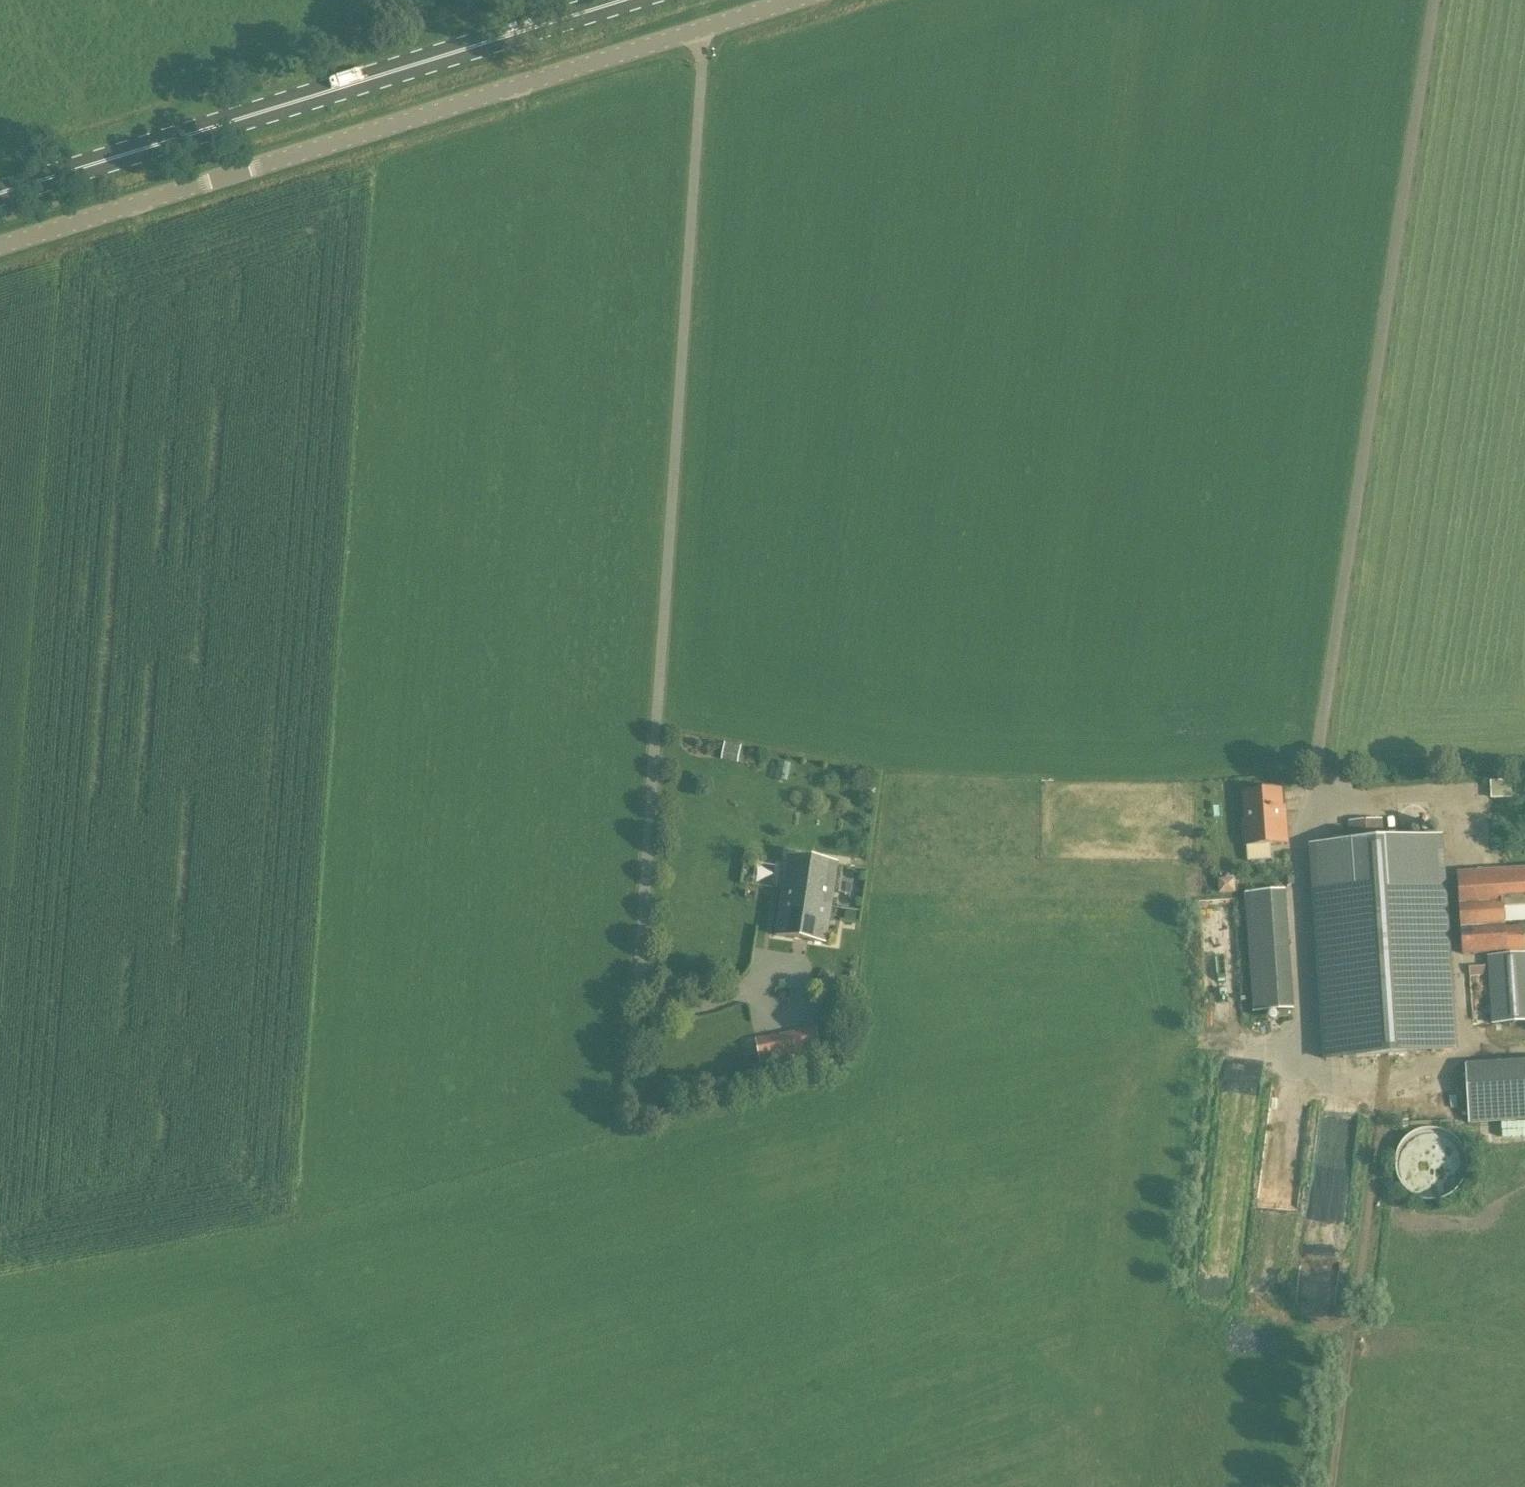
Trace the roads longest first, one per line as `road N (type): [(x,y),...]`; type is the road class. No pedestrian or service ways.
road 1 (unclassified): [(0,248),(797,0)]
road 2 (primary): [(0,196),(626,0)]

